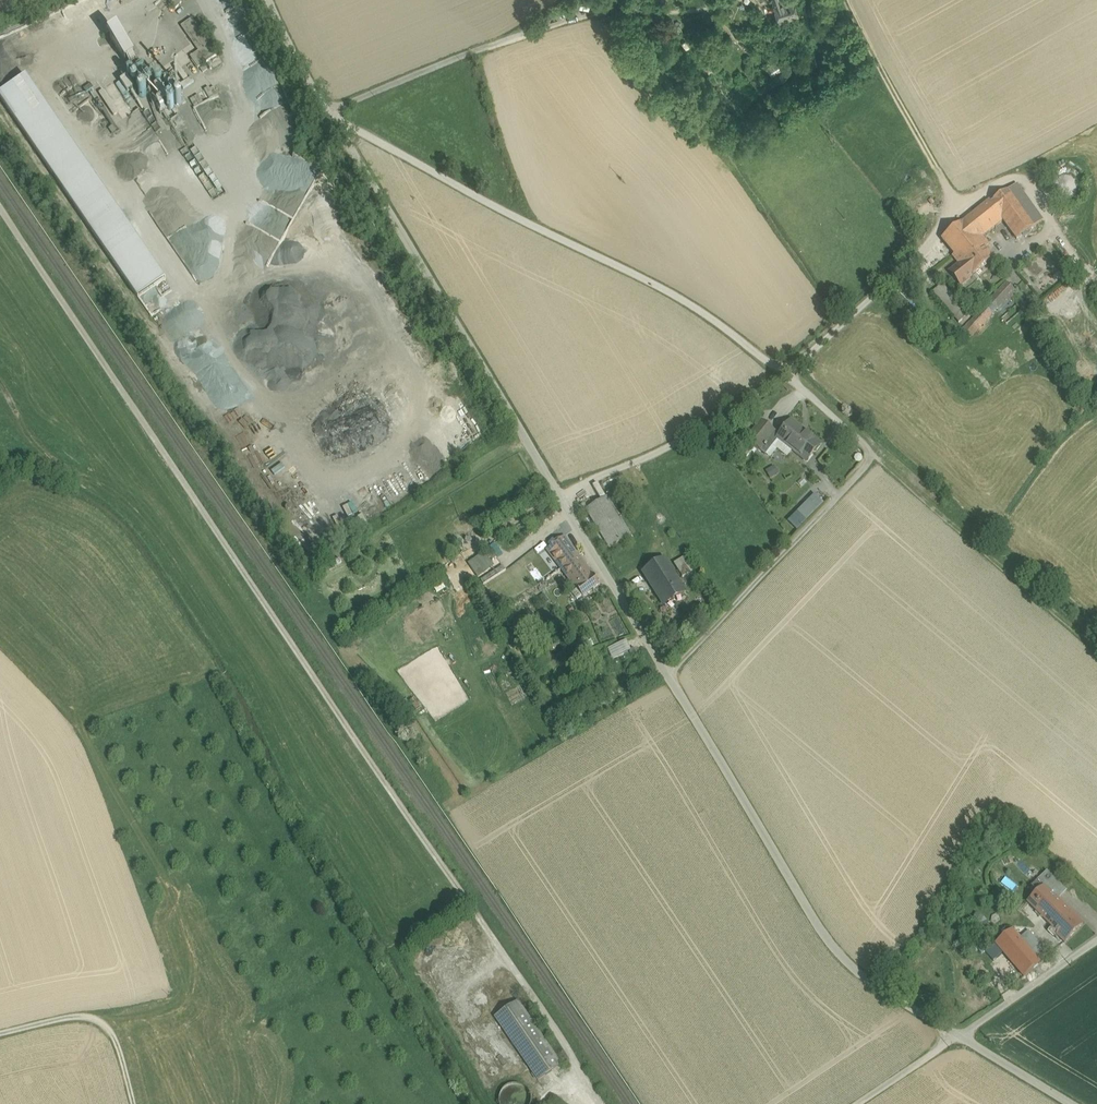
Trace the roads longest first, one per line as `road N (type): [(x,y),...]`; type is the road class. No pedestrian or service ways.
road 1 (unclassified): [(1074,1103),(877,982),(819,924),(310,80),(269,0)]
road 2 (track): [(602,1103),(0,210)]
road 3 (track): [(674,679),(871,453),(679,296),(336,124)]
road 4 (track): [(871,453),(1096,650)]
road 5 (track): [(1096,940),(860,1103)]
road 6 (track): [(127,1103),(102,1011),(0,1037)]
road 7 (track): [(925,243),(786,376)]

